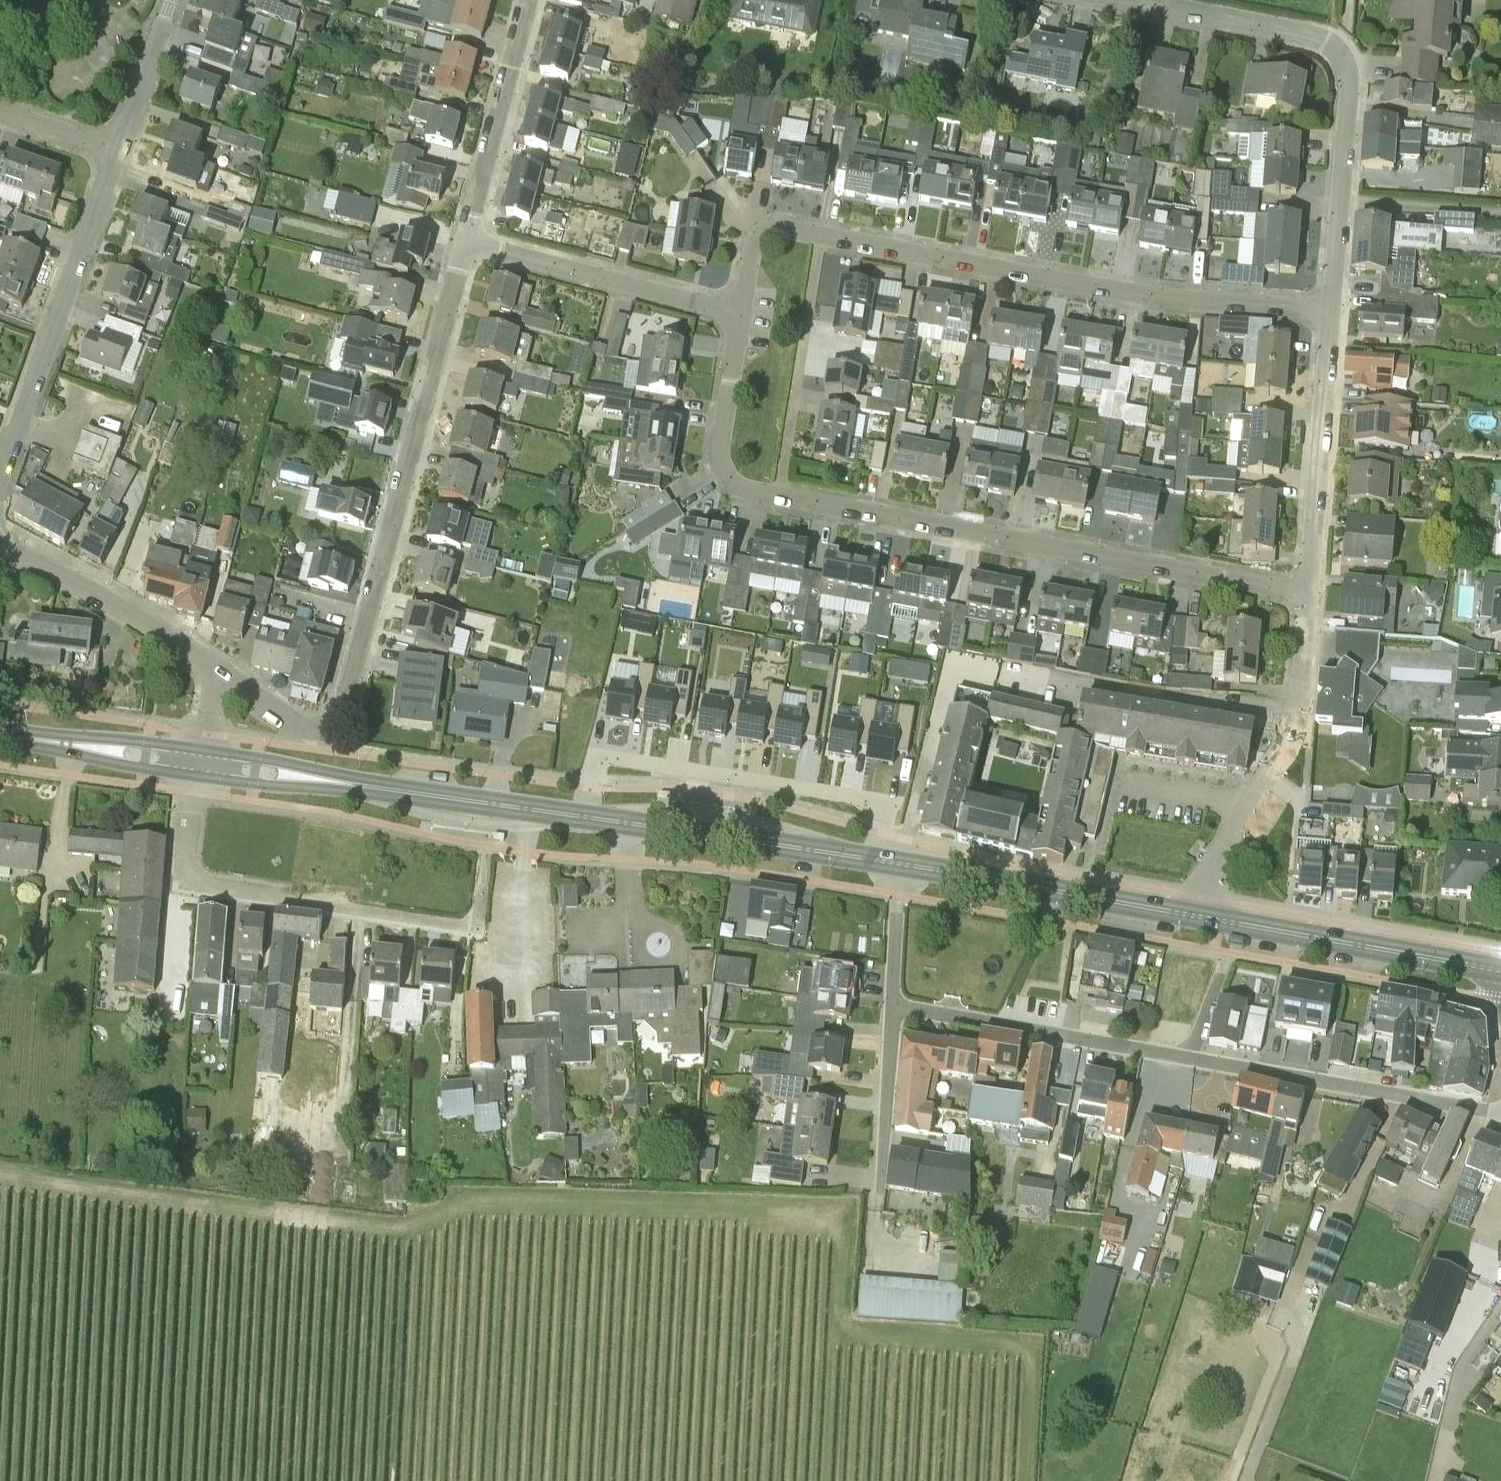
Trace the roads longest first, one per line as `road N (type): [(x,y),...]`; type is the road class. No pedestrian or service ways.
road 1 (residential): [(1303,583),(736,488),(716,470),(716,444),(743,319)]
road 2 (residential): [(743,319),(771,225),(1330,310)]
road 3 (residential): [(297,726),(330,728),(340,719),(476,235)]
road 4 (residential): [(1330,310),(1348,129),(1348,88),(1333,53),(1308,41),(1112,0)]
road 5 (secondary): [(899,865),(424,796)]
road 6 (residential): [(483,843),(476,922),(182,885)]
road 7 (residential): [(0,496),(120,158)]
road 8 (secondary): [(1215,918),(899,865)]
road 9 (residential): [(1500,1113),(1192,1058)]
road 10 (residential): [(1192,1058),(888,999)]
road 11 (secondary): [(1500,970),(1215,918)]
road 12 (residential): [(743,319),(476,235)]
road 13 (residential): [(1303,583),(1330,310)]
road 14 (tertiary): [(215,670),(123,603),(0,539)]
road 15 (residential): [(476,235),(534,0)]
road 16 (secondary): [(195,775),(424,796)]
road 17 (secondary): [(424,796),(201,751)]
road 18 (residential): [(1215,918),(1228,843),(1284,756),(1293,723)]
road 19 (residential): [(879,1210),(888,999)]
road 20 (secondary): [(201,751),(0,732)]
road 21 (secondary): [(0,737),(195,775)]
road 22 (residential): [(1293,723),(1099,693)]
road 23 (residential): [(120,158),(176,0)]
road 24 (residential): [(182,885),(169,1029)]
road 25 (residential): [(1293,723),(1303,583)]
road 26 (residential): [(888,999),(899,865)]
road 27 (residential): [(120,158),(0,115)]

